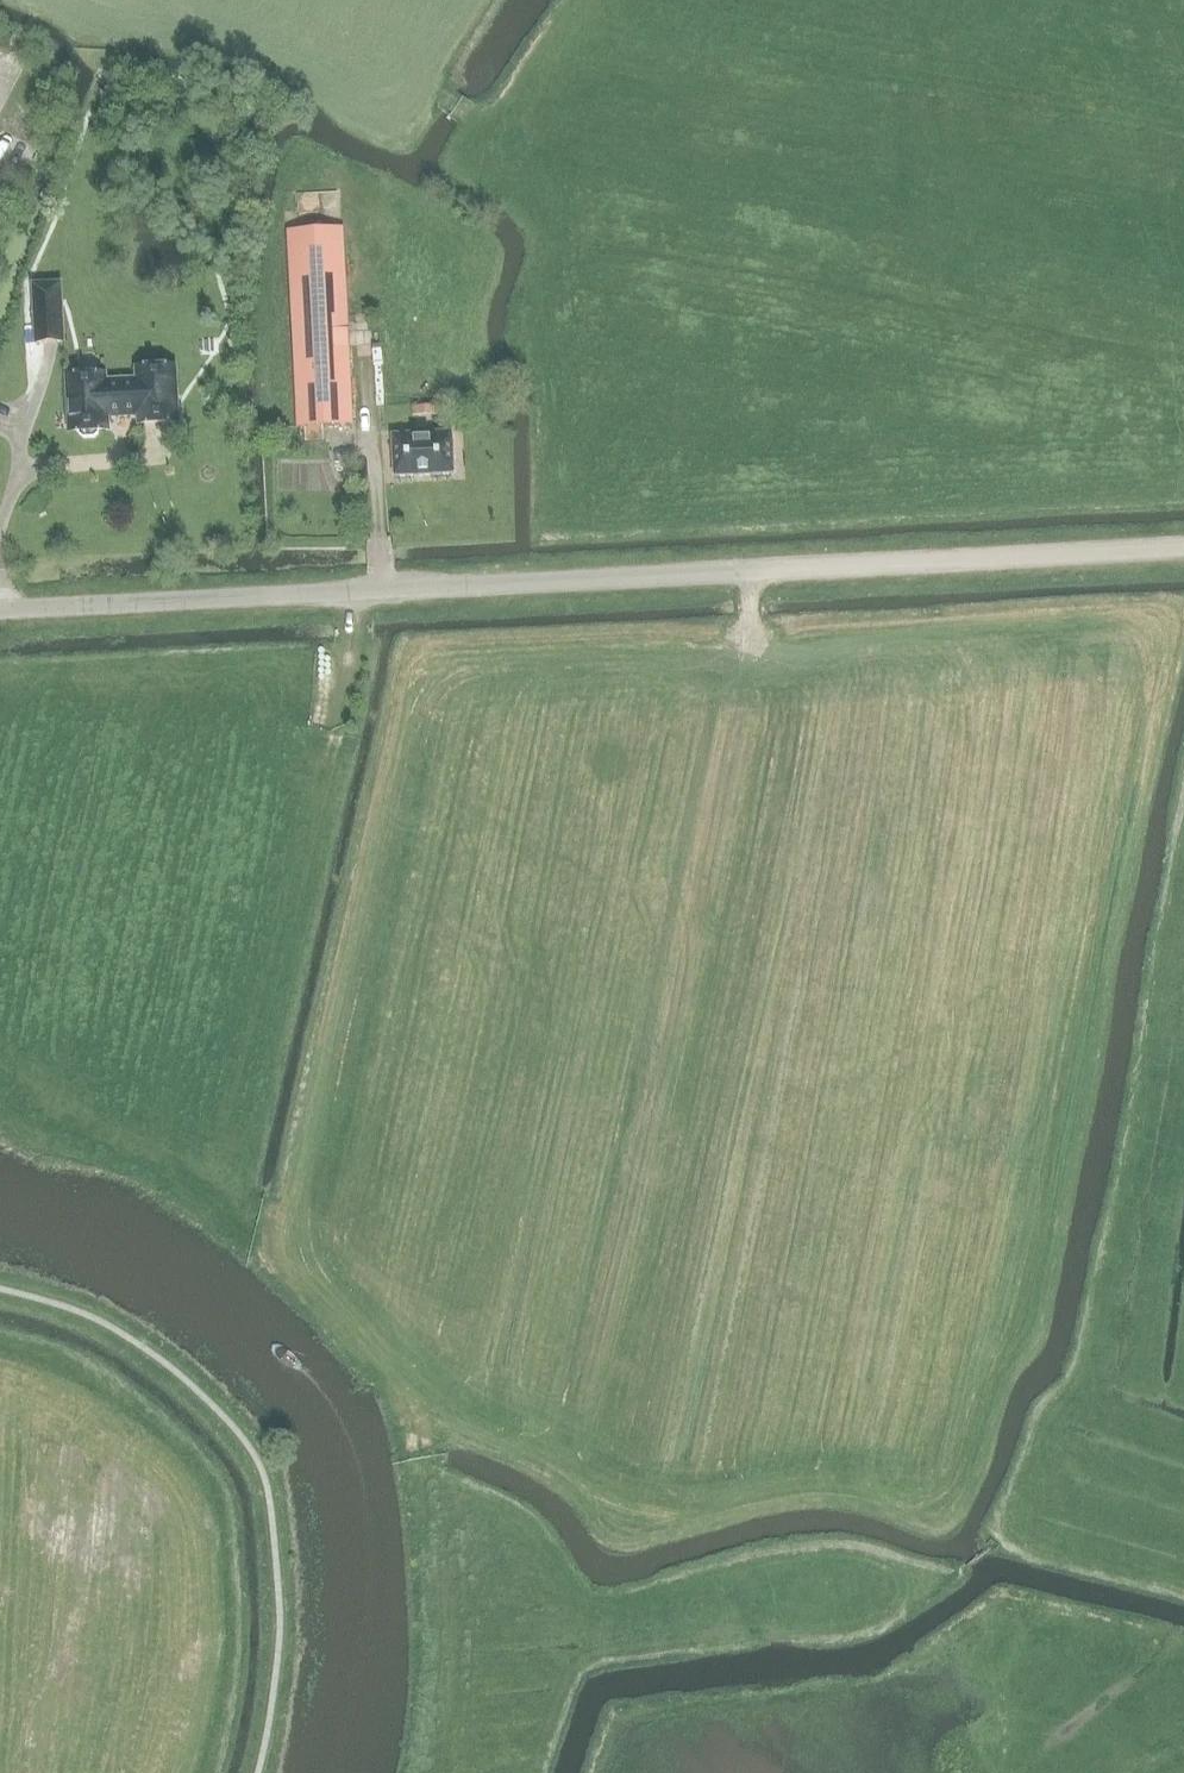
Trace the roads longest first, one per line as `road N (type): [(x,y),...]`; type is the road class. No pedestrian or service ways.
road 1 (tertiary): [(0,610),(1183,547)]

